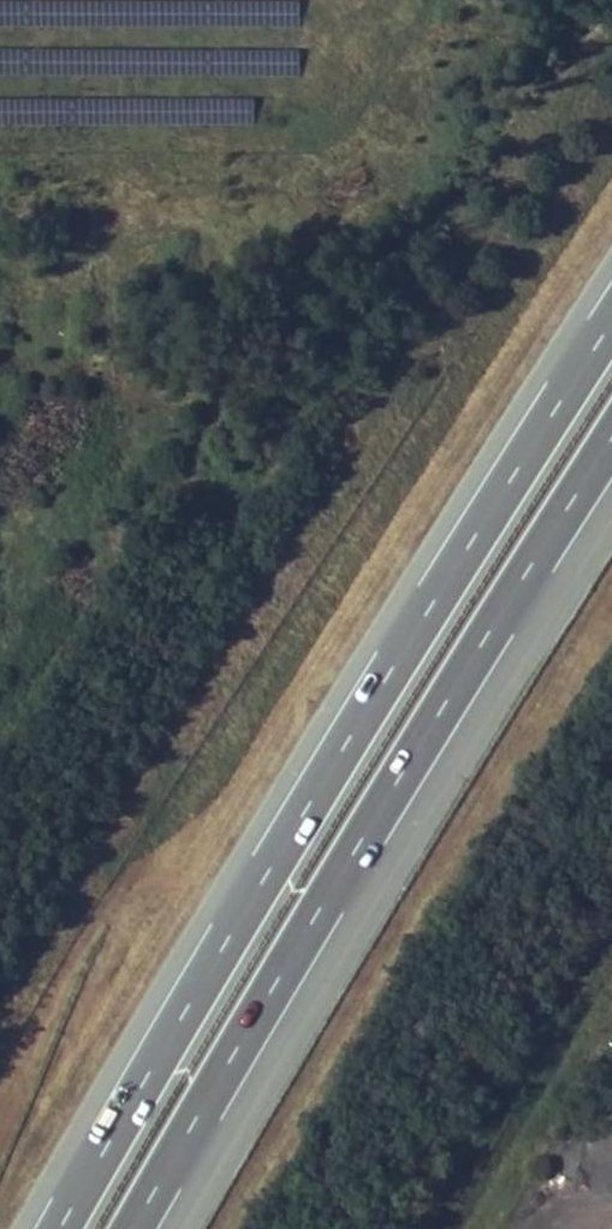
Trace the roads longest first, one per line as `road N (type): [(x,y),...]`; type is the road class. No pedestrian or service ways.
road 1 (motorway): [(611,323),(357,724),(59,1228)]
road 2 (motorway): [(131,1228),(413,752),(611,437)]

